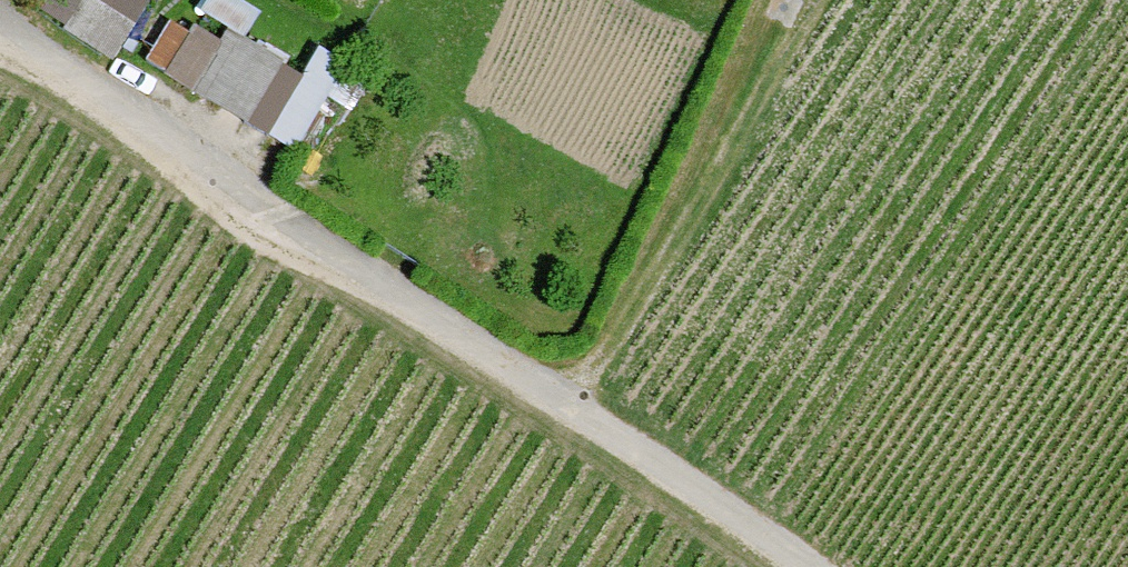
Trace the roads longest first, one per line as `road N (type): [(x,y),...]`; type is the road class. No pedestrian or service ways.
road 1 (track): [(0,20),(809,566)]
road 2 (track): [(793,0),(577,408)]

